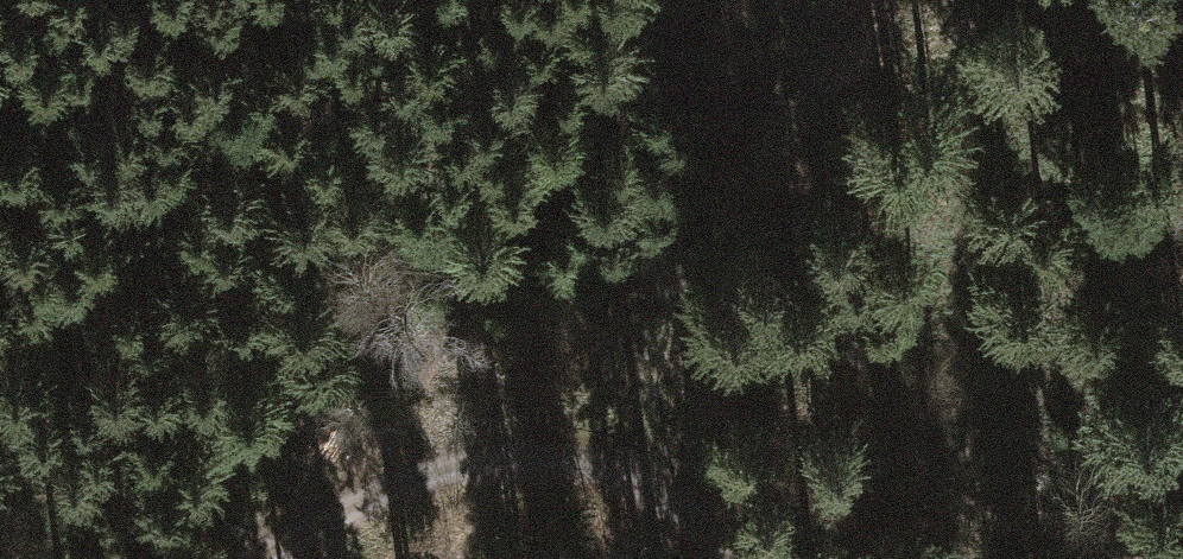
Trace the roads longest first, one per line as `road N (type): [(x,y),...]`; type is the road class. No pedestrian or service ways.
road 1 (track): [(342,510),(597,116),(643,0)]
road 2 (track): [(735,558),(695,500),(654,475),(574,454),(516,455),(418,478),(342,510),(259,558)]

